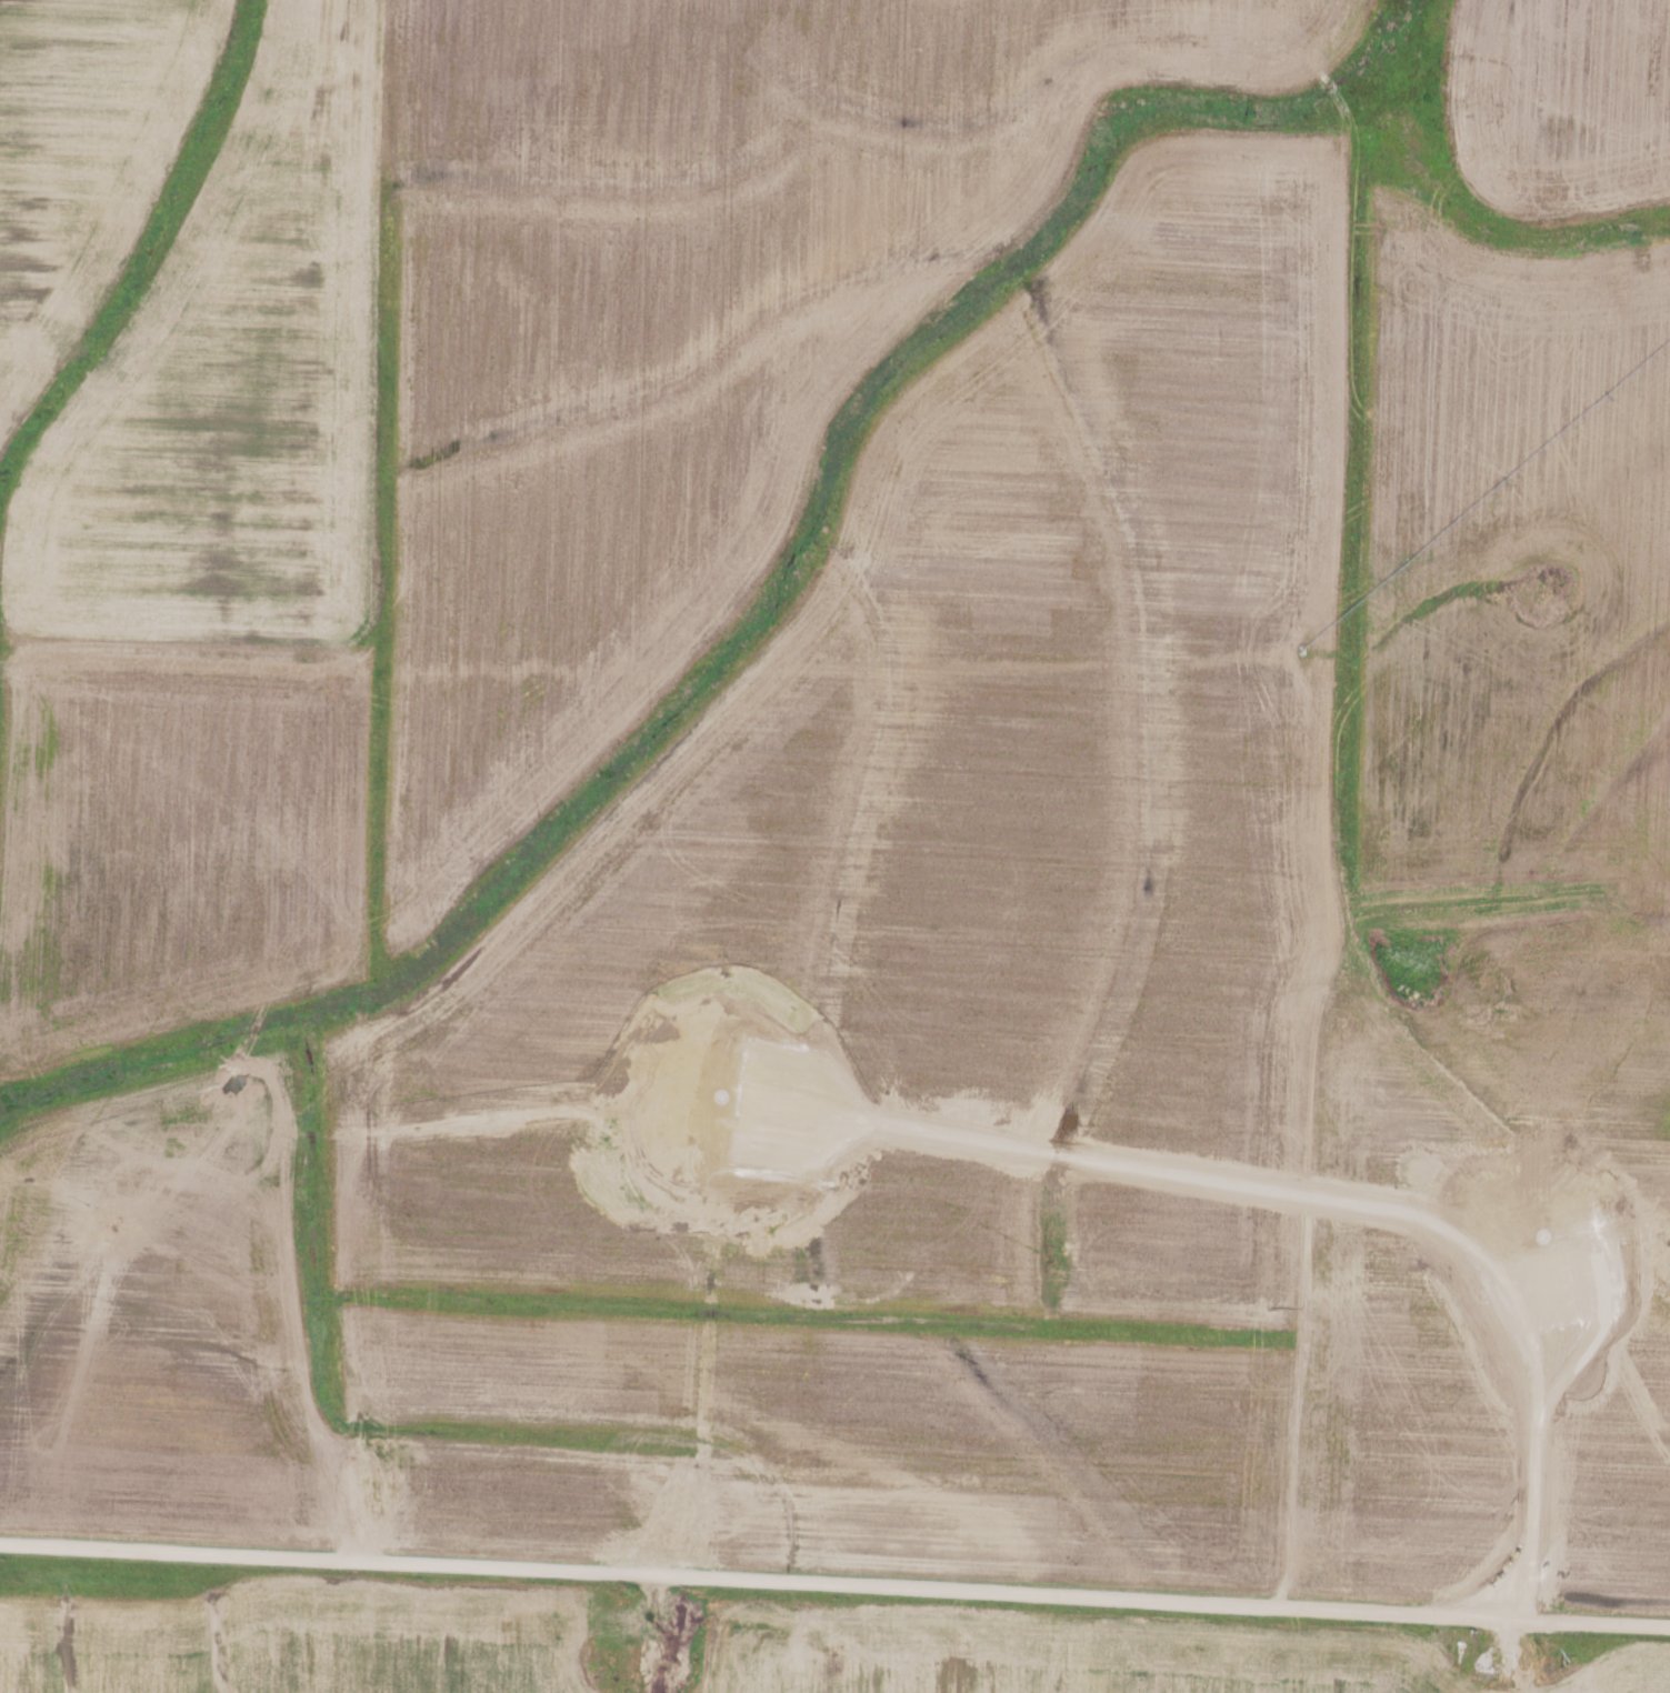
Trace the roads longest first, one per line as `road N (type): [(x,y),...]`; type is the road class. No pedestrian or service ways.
road 1 (residential): [(1669,1623),(0,1545)]

